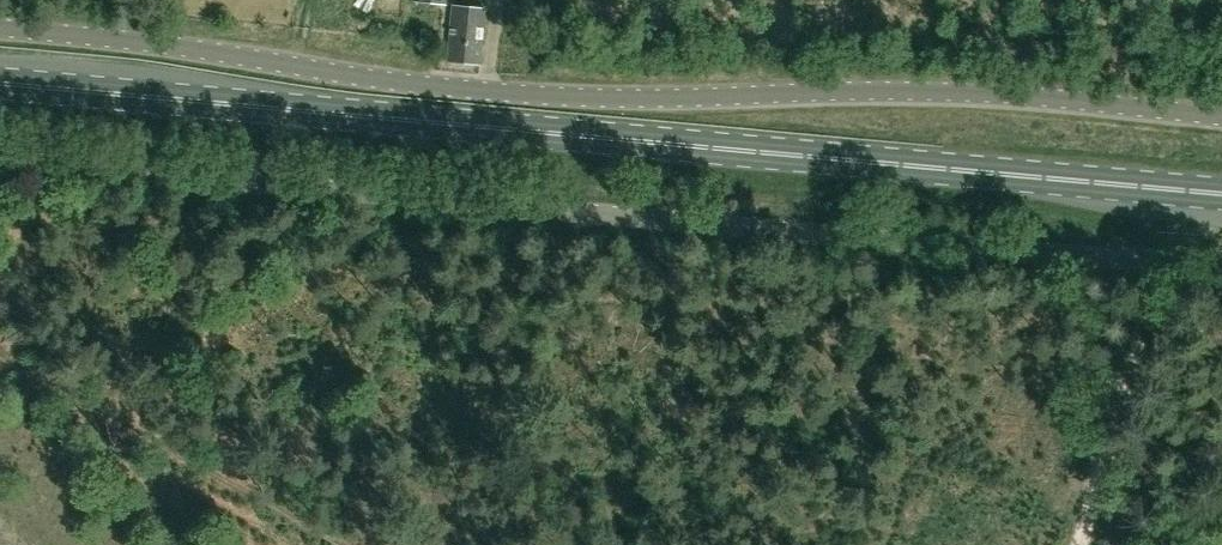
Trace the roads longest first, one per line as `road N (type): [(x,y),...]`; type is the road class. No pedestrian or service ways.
road 1 (primary): [(1221,199),(0,86)]
road 2 (unclassified): [(1221,116),(898,86),(636,97),(0,35)]
road 3 (unclassified): [(0,159),(1221,261)]
road 4 (track): [(341,544),(37,380)]
road 5 (track): [(1076,544),(1168,259)]

